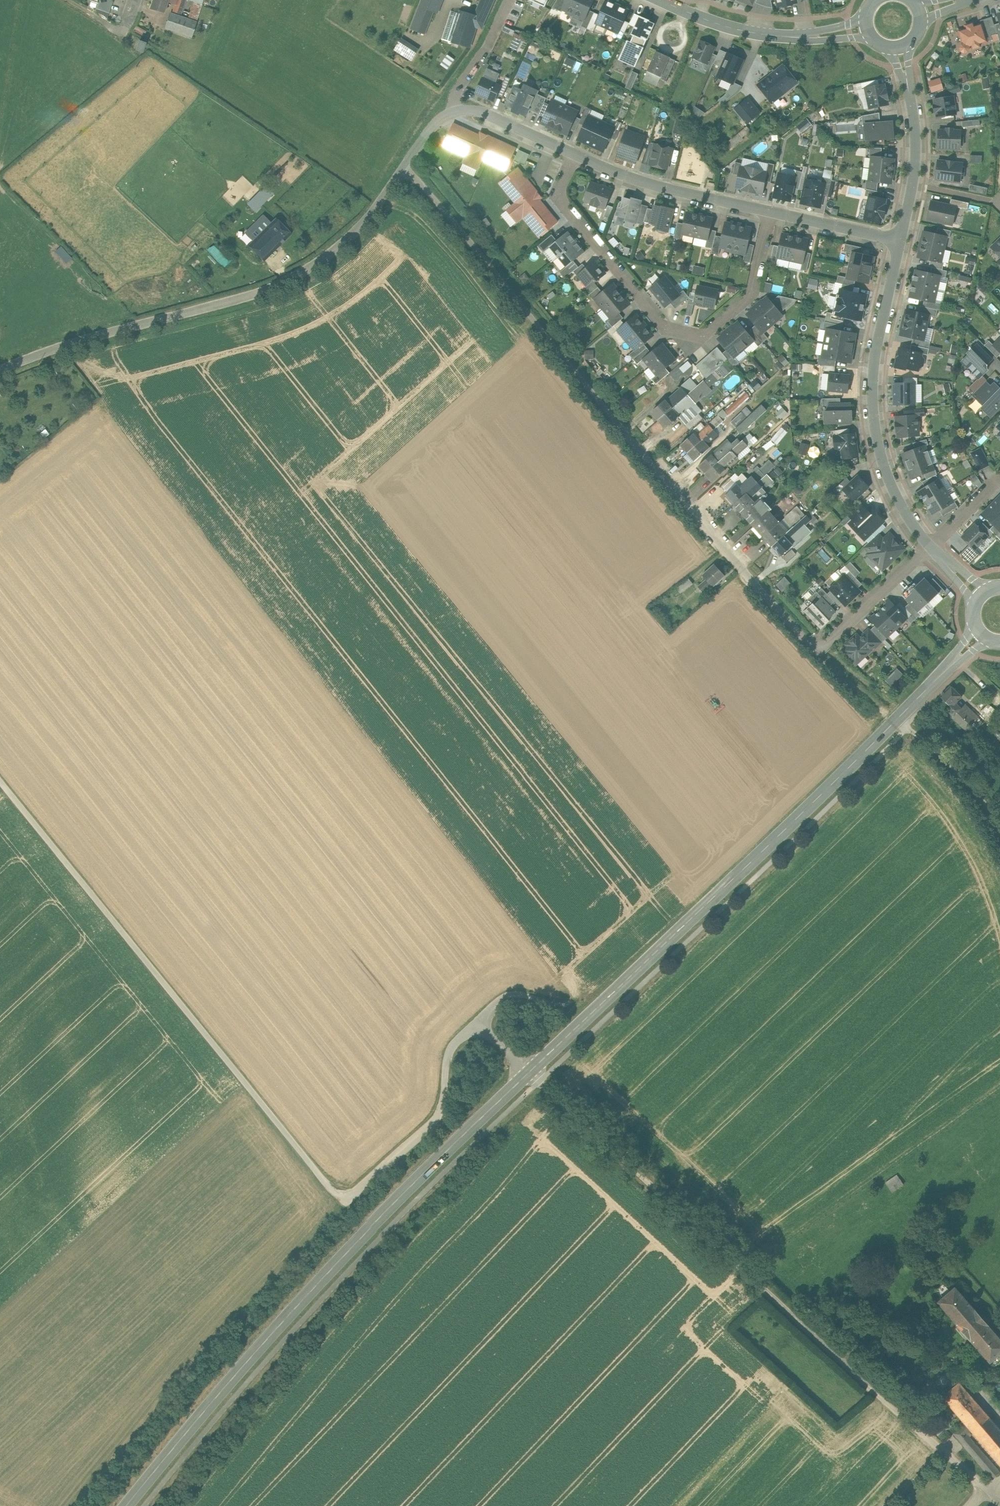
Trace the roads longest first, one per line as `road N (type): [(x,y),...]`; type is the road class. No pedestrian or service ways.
road 1 (residential): [(930,547),(816,651),(402,167)]
road 2 (unclassified): [(0,782),(332,1192),(345,1197),(440,1116),(451,1047),(476,1023)]
road 3 (unclassified): [(999,1505),(529,1072)]
road 4 (secondary): [(529,1072),(982,634)]
road 5 (secondary): [(126,1505),(220,1388),(529,1072)]
road 6 (tertiary): [(402,167),(338,248),(290,279),(0,370)]
road 7 (residential): [(574,156),(558,195),(667,329),(683,333),(706,332),(750,292),(770,211)]
road 8 (residential): [(901,241),(880,351),(875,430),(904,512),(930,547)]
road 9 (tertiary): [(662,0),(759,34),(867,28)]
road 10 (residential): [(770,211),(678,193),(574,156)]
road 11 (residential): [(899,47),(916,150),(901,241)]
road 12 (track): [(898,718),(967,781),(999,837)]
road 13 (residential): [(574,156),(451,99)]
road 14 (residential): [(901,241),(770,211)]

